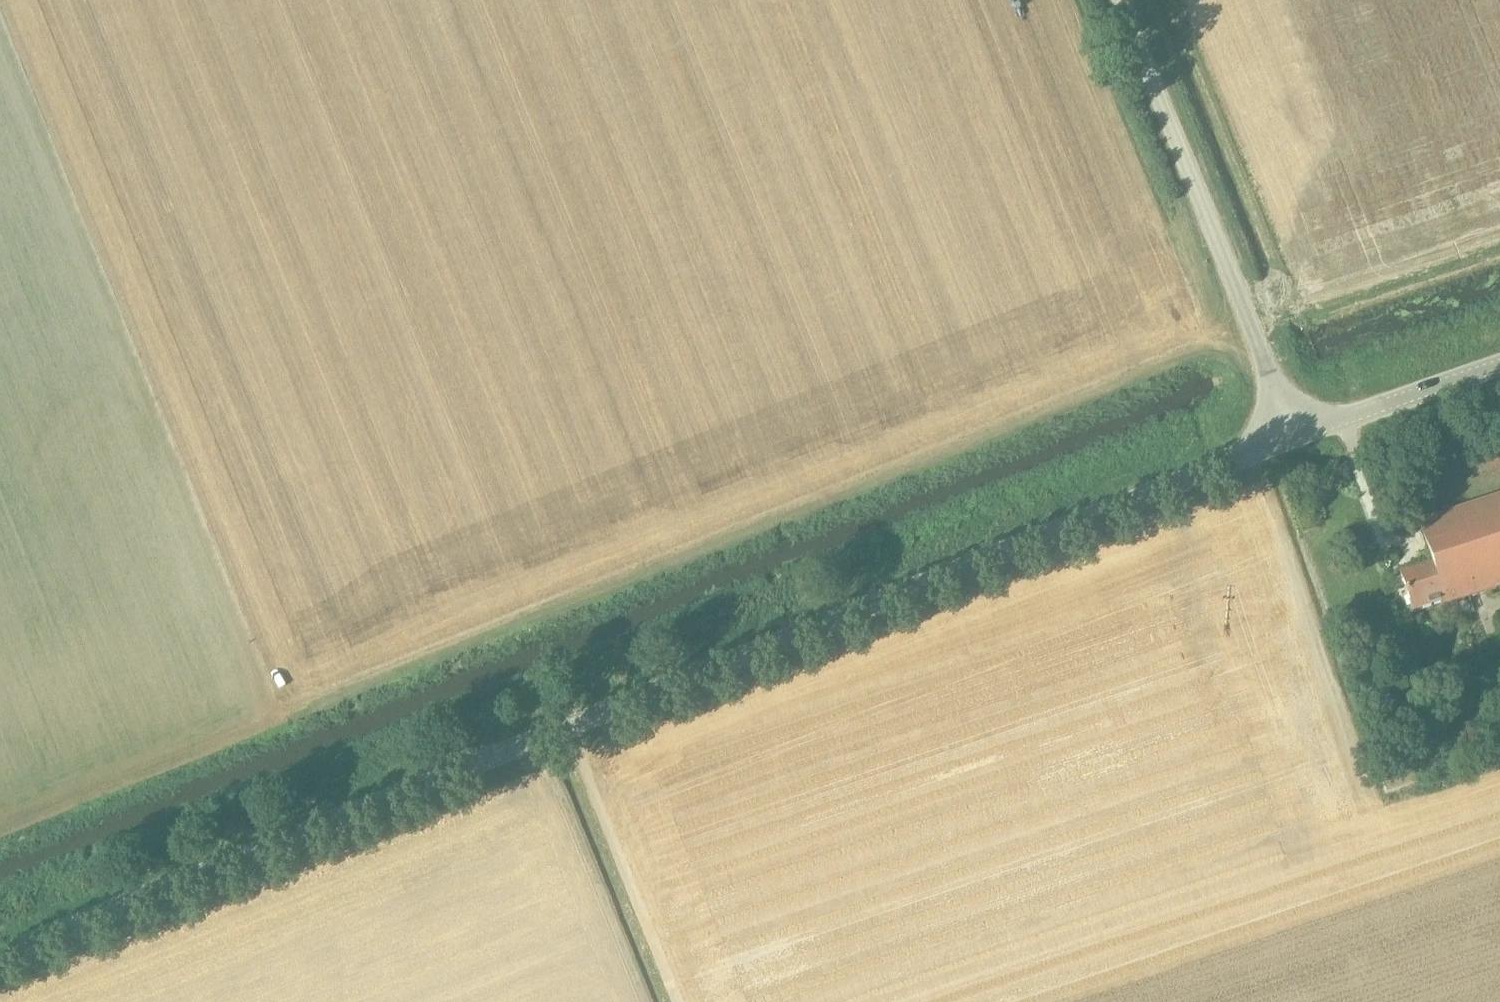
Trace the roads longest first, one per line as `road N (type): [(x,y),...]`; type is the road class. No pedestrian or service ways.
road 1 (unclassified): [(0,956),(1292,438)]
road 2 (unclassified): [(1118,0),(1292,438)]
road 3 (unclassified): [(1292,438),(1499,366)]

